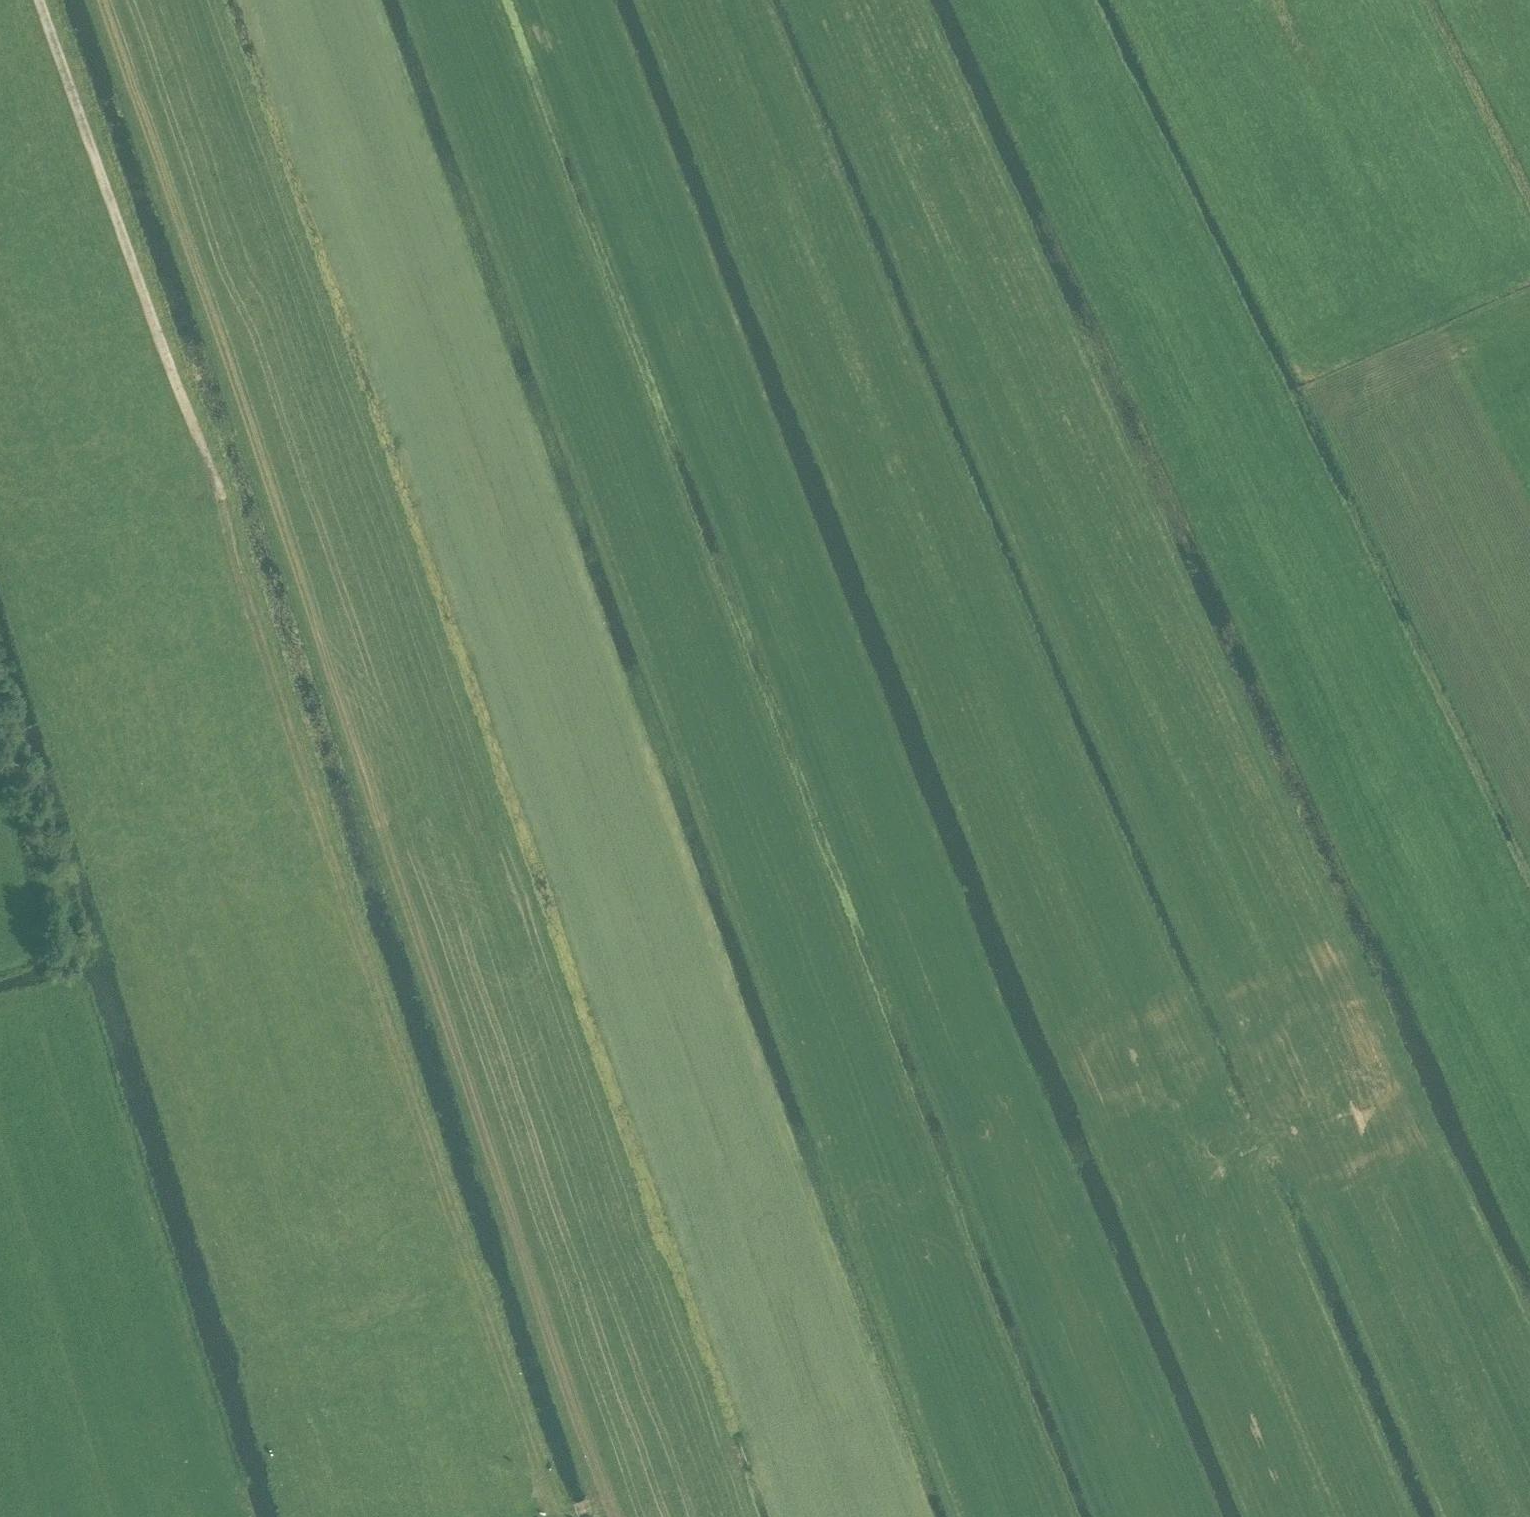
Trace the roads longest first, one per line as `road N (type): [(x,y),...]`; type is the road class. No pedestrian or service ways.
road 1 (track): [(223,499),(41,0)]

